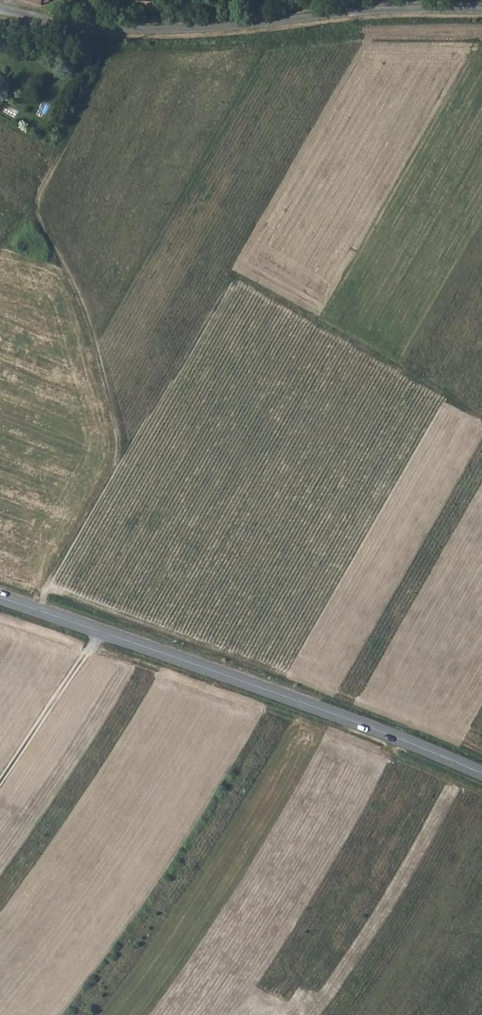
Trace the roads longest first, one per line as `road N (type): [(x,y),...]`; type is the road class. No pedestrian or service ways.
road 1 (secondary): [(0,598),(481,773)]
road 2 (unclassified): [(481,10),(368,10),(127,30),(0,8)]
road 3 (track): [(0,784),(98,631)]

